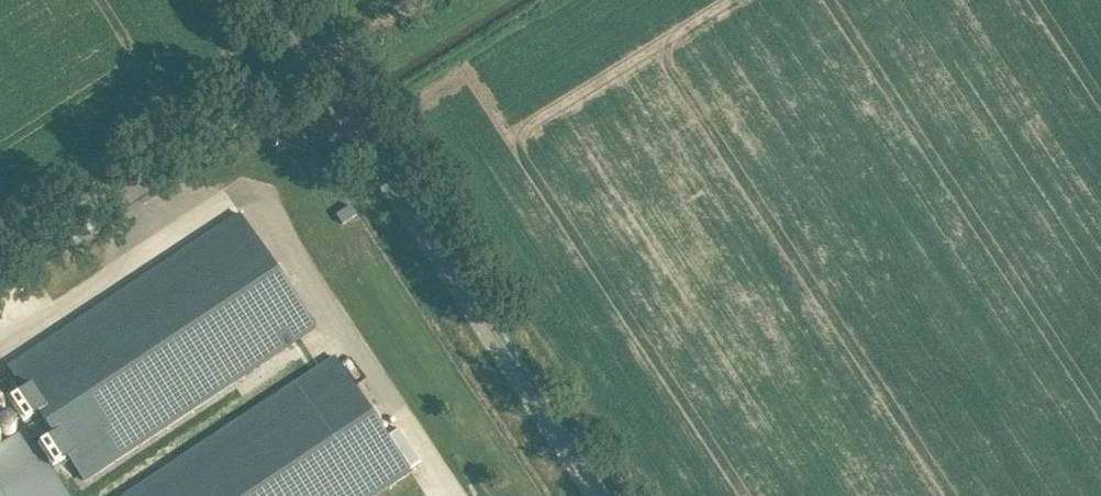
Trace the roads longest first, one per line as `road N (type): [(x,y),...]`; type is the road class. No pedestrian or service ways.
road 1 (tertiary): [(600,495),(278,0)]
road 2 (track): [(0,262),(410,0)]

